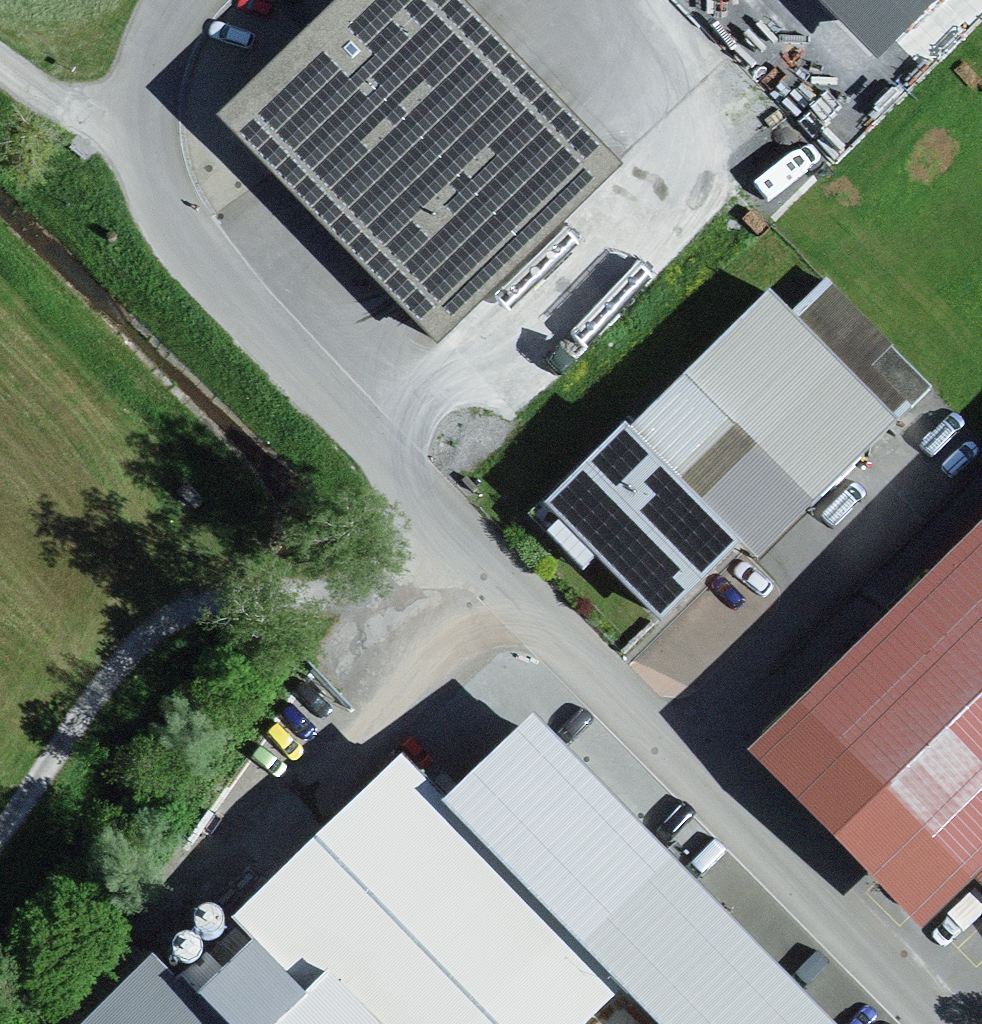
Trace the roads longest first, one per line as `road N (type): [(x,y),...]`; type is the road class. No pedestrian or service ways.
road 1 (track): [(234,0),(177,64),(146,134),(141,203),(408,495),(353,581),(193,606),(156,630),(0,846)]
road 2 (residential): [(408,495),(933,1023)]
road 3 (track): [(141,203),(0,62)]

